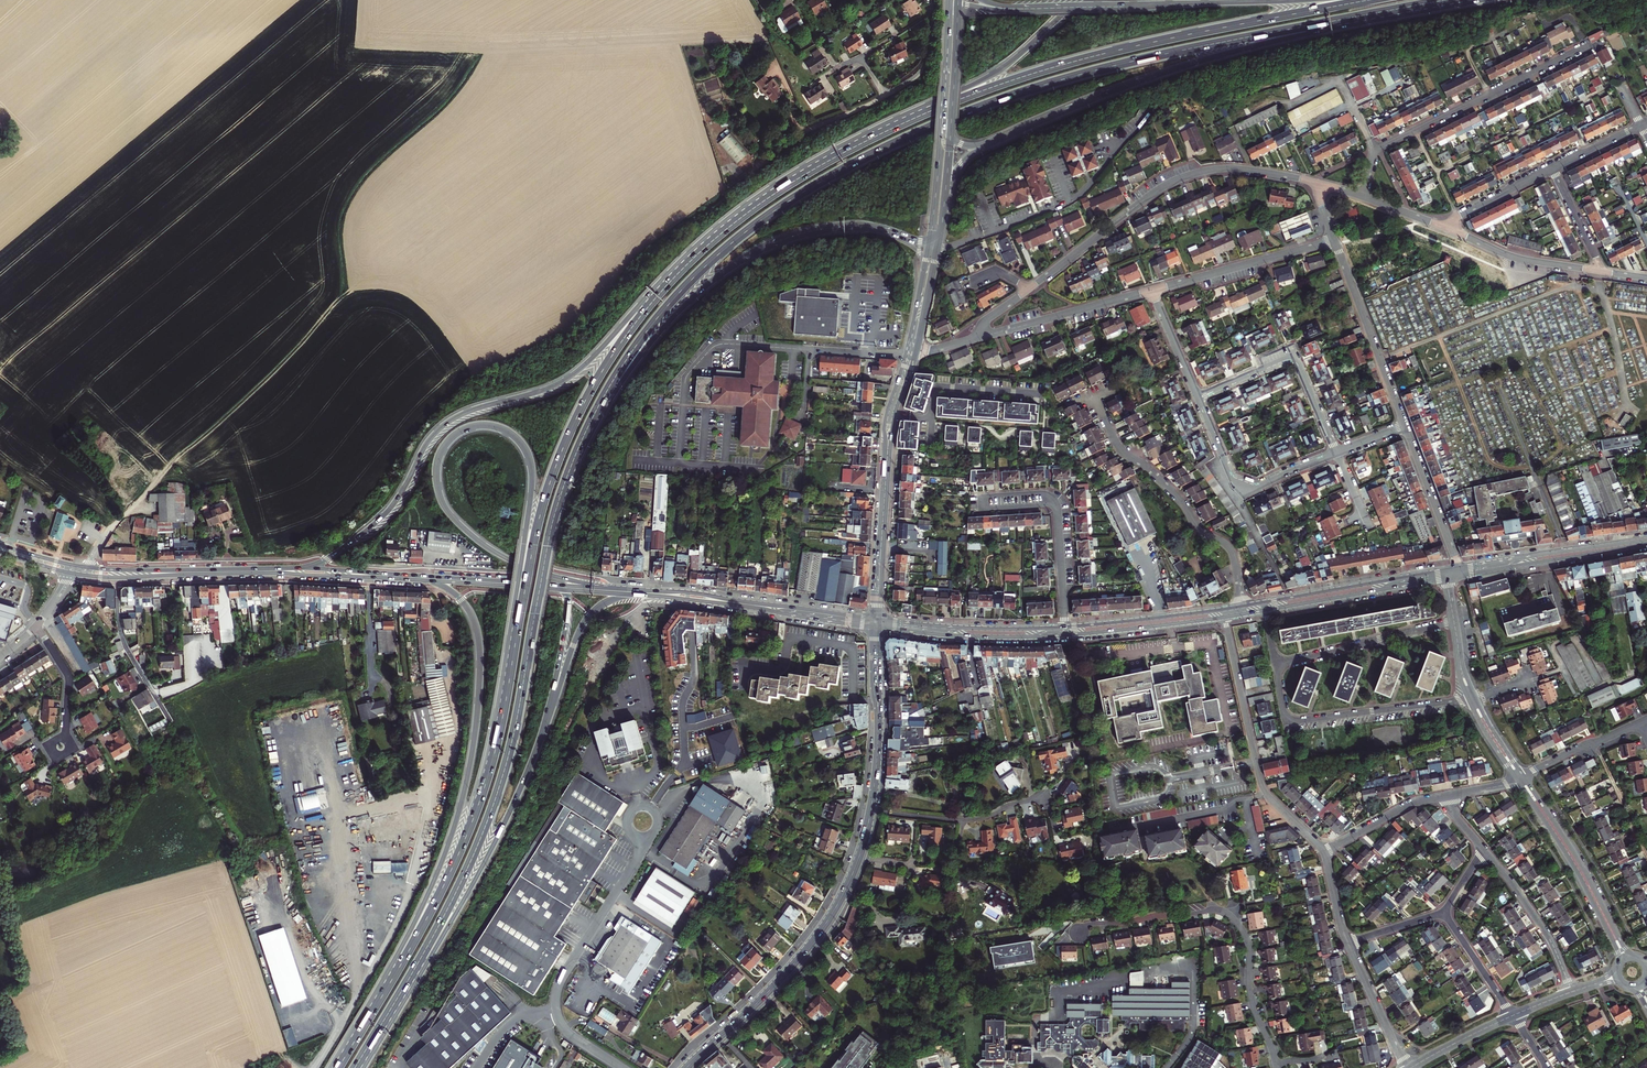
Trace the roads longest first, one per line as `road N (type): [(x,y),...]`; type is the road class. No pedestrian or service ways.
road 1 (trunk): [(597,410),(643,336),(716,257),(868,156),(1051,82),(1350,18)]
road 2 (trunk): [(633,592),(532,569),(512,561),(497,553),(465,529),(437,483),(449,440),(471,427),(496,427),(519,441),(531,464),(531,493),(524,545),(514,611),(509,639),(506,661),(499,732)]
road 3 (trunk): [(400,994),(458,889),(494,802),(554,519),(597,410)]
road 4 (trunk): [(762,203),(688,255),(579,373),(453,422),(430,442),(380,521),(325,560),(292,571)]
road 5 (trunk): [(762,203),(647,308),(576,418),(539,519),(499,732)]
road 6 (trunk): [(1369,0),(1043,70),(935,109),(829,160)]
road 7 (trunk): [(413,576),(451,590),(473,617),(476,730),(447,849),(346,1057)]
road 8 (secondary): [(876,628),(877,769),(853,870),(788,970),(684,1067)]
road 9 (trunk): [(597,410),(671,319),(760,249),(804,233),(854,228),(933,254)]
road 10 (trunk): [(1003,138),(1147,78),(1350,18)]
road 11 (trunk): [(499,732),(456,859),(346,1057)]
road 12 (trunk): [(400,994),(488,857),(553,701)]
road 13 (track): [(334,294),(338,302),(304,340),(141,490),(112,528)]
road 14 (residential): [(1030,288),(1185,177),(1238,168),(1310,181)]
road 15 (residential): [(1277,1064),(1250,993),(1249,944),(1230,915),(1163,915),(1079,933)]
road 16 (trunk): [(1080,0),(997,72),(829,160)]
road 17 (secondary): [(912,347),(890,425),(876,619)]
road 18 (unclassified): [(313,1067),(382,954),(428,826)]
road 19 (residential): [(1094,396),(1123,451),(1163,481),(1199,529),(1230,549),(1243,606)]
road 20 (trunk): [(1303,0),(1041,9)]
road 21 (residential): [(1276,665),(1287,722),(1472,699)]
road 22 (residential): [(1584,47),(1378,148)]
road 23 (residential): [(1337,453),(1295,355),(1197,396)]
road 24 (residential): [(199,639),(198,679),(155,694),(122,637),(118,578)]
road 25 (residential): [(1625,958),(1520,778)]
road 26 (residential): [(1197,396),(1229,475),(1245,486),(1337,453)]
road 27 (residential): [(1335,241),(1406,427)]
road 28 (unclassified): [(556,1010),(574,959),(642,859),(647,836)]
road 29 (residential): [(1151,290),(1335,241)]
road 30 (primary): [(876,628),(1066,635)]
road 31 (primary): [(1065,627),(876,619)]
road 32 (primary): [(1646,541),(1459,568)]
road 33 (primary): [(1462,575),(1646,542)]
road 34 (primary): [(1265,610),(1446,577)]
road 35 (primary): [(1445,570),(1264,602)]
road 36 (residential): [(1454,620),(1276,665)]
road 37 (residential): [(1225,617),(1265,793)]
road 38 (residential): [(981,337),(1151,290)]
road 39 (residential): [(1483,849),(1551,940),(1572,993)]
road 40 (trunk): [(553,701),(594,611),(620,597),(658,594)]
road 41 (residential): [(862,57),(885,96),(916,77),(928,60),(932,0)]
road 42 (primary): [(1066,635),(1225,617)]
road 43 (primary): [(1224,609),(1065,627)]
road 44 (residential): [(1449,229),(1514,257),(1601,271)]
road 45 (residential): [(1406,427),(1459,568)]
road 46 (residential): [(1243,797),(1230,800),(1231,807),(1104,831)]
road 47 (residential): [(1323,851),(1414,801),(1449,795)]
road 48 (secondary): [(951,142),(959,5)]
road 49 (residential): [(1348,943),(1405,1067)]
road 50 (primary): [(746,604),(876,628)]
road 51 (residential): [(1520,778),(1640,723)]
road 52 (residential): [(37,625),(68,680),(61,748)]
road 53 (primary): [(876,619),(746,604)]
road 54 (secondary): [(949,11),(942,136)]
road 55 (residential): [(1444,912),(1513,1016)]
road 56 (residential): [(1055,503),(1065,627)]
road 57 (track): [(1595,743),(1646,854)]
road 58 (residential): [(1552,168),(1458,216),(1449,229)]
road 59 (primary): [(413,576),(292,571)]

